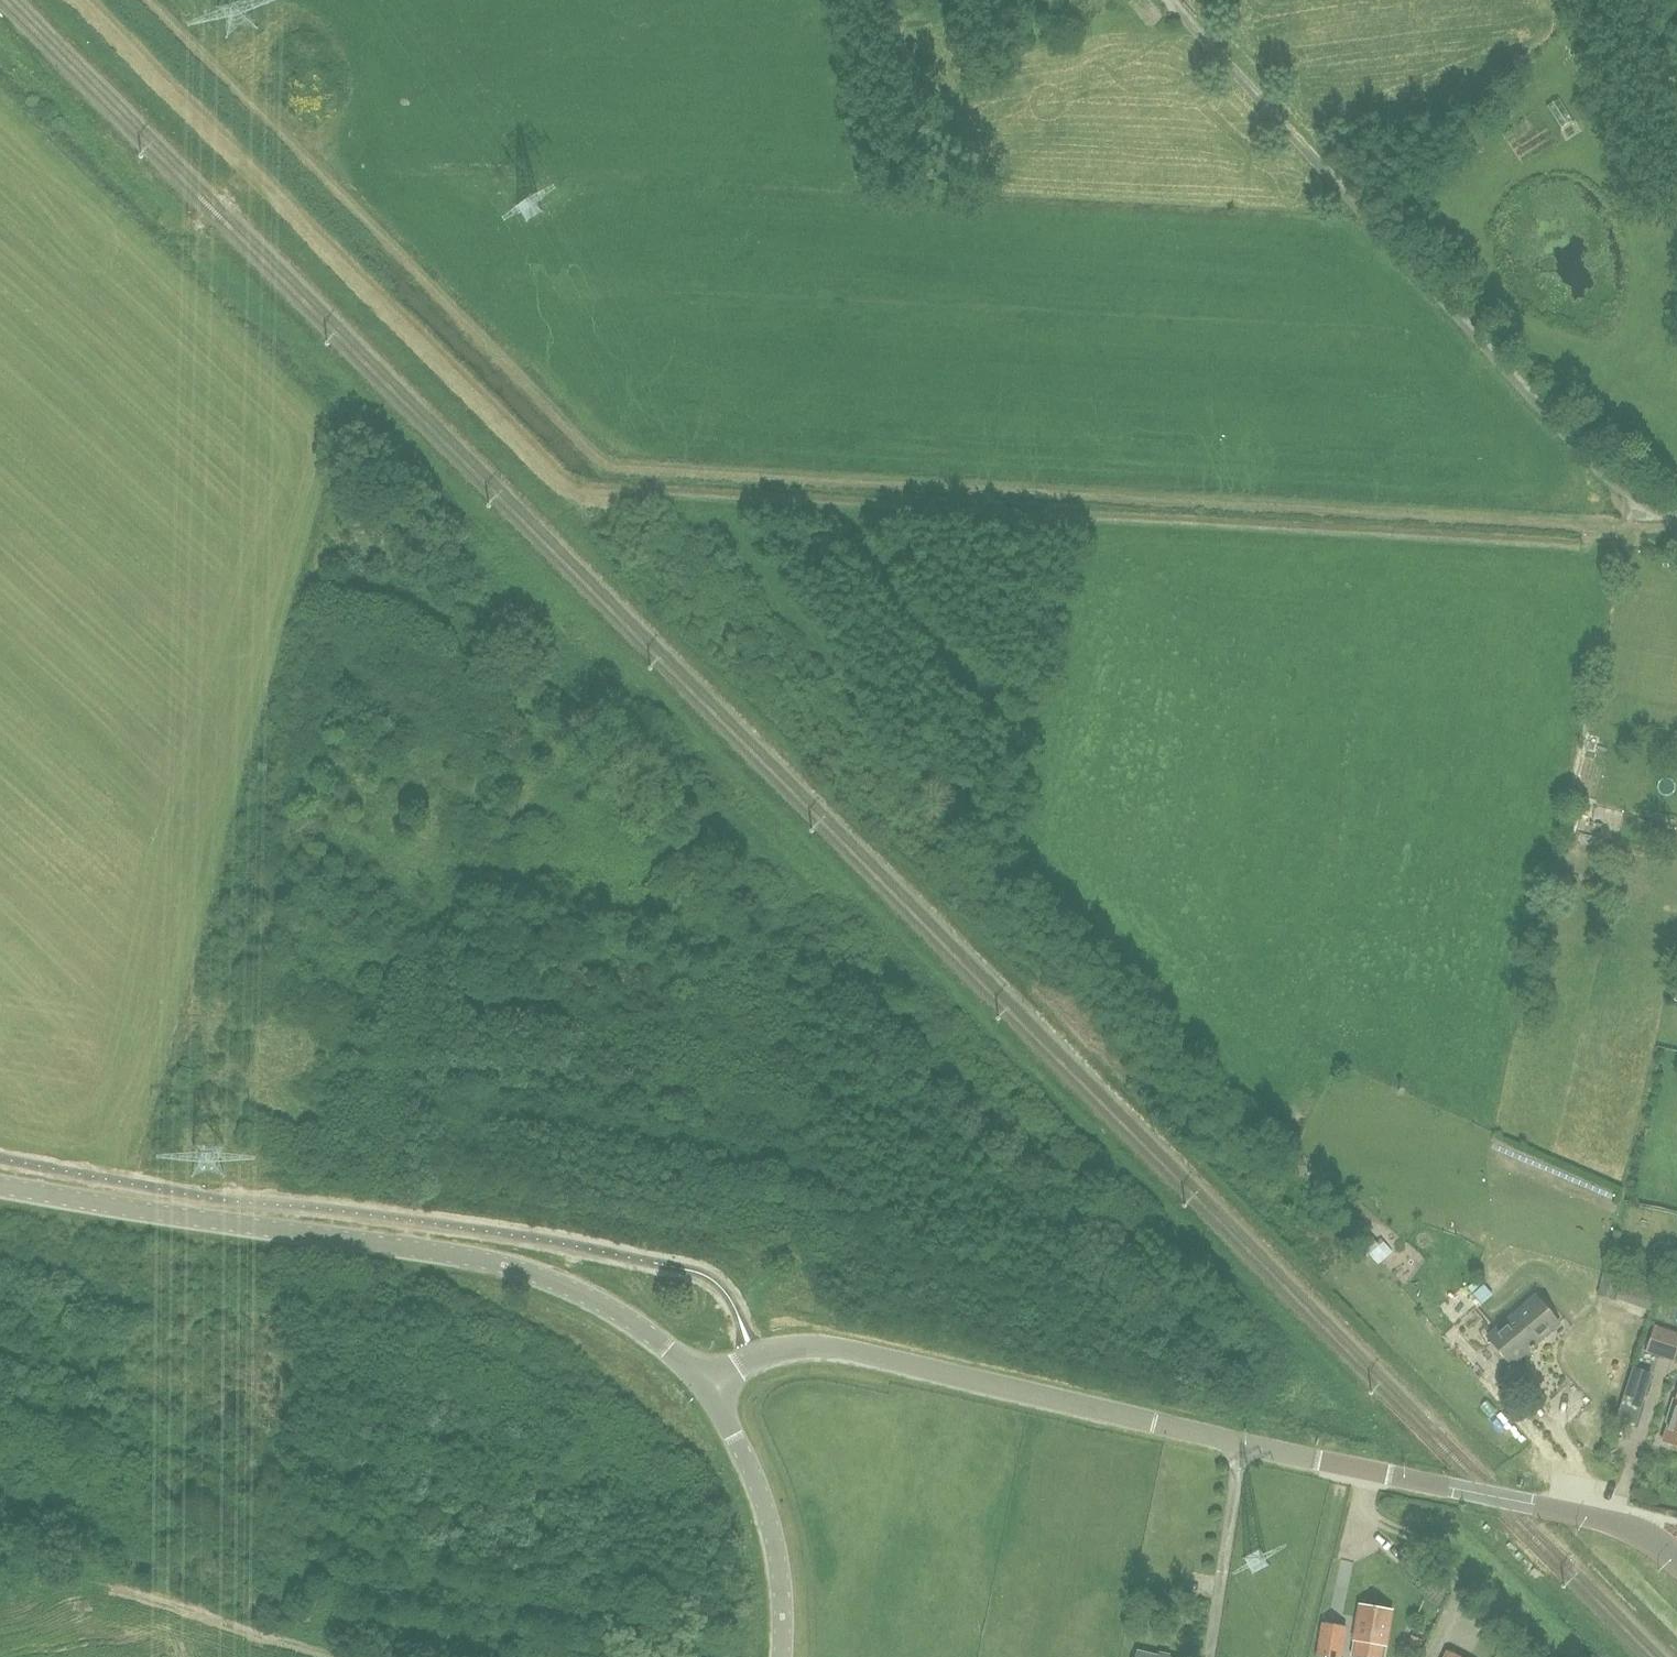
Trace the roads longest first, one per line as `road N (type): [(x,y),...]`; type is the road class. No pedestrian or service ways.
road 1 (tertiary): [(1676,1559),(1641,1534),(1587,1515),(853,1353),(761,1359),(711,1393)]
road 2 (tertiary): [(711,1393),(618,1310),(530,1268),(0,1188)]
road 3 (tertiary): [(782,1656),(778,1548),(732,1426),(711,1393)]

